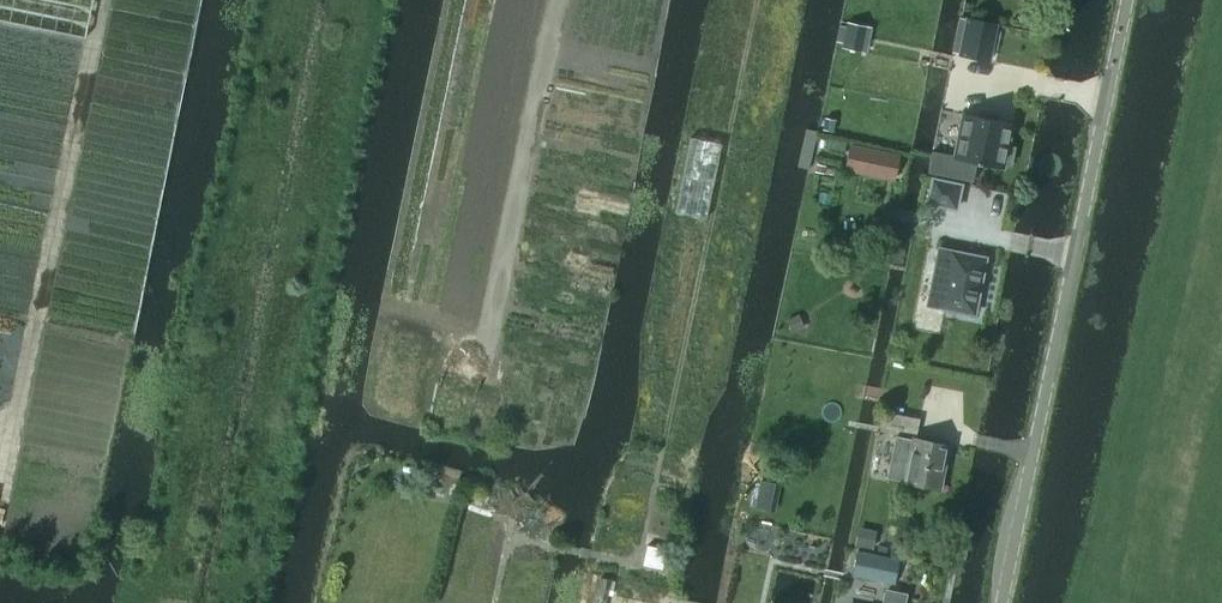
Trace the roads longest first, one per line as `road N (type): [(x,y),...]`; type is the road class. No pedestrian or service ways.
road 1 (unclassified): [(1118,0),(1000,602)]

